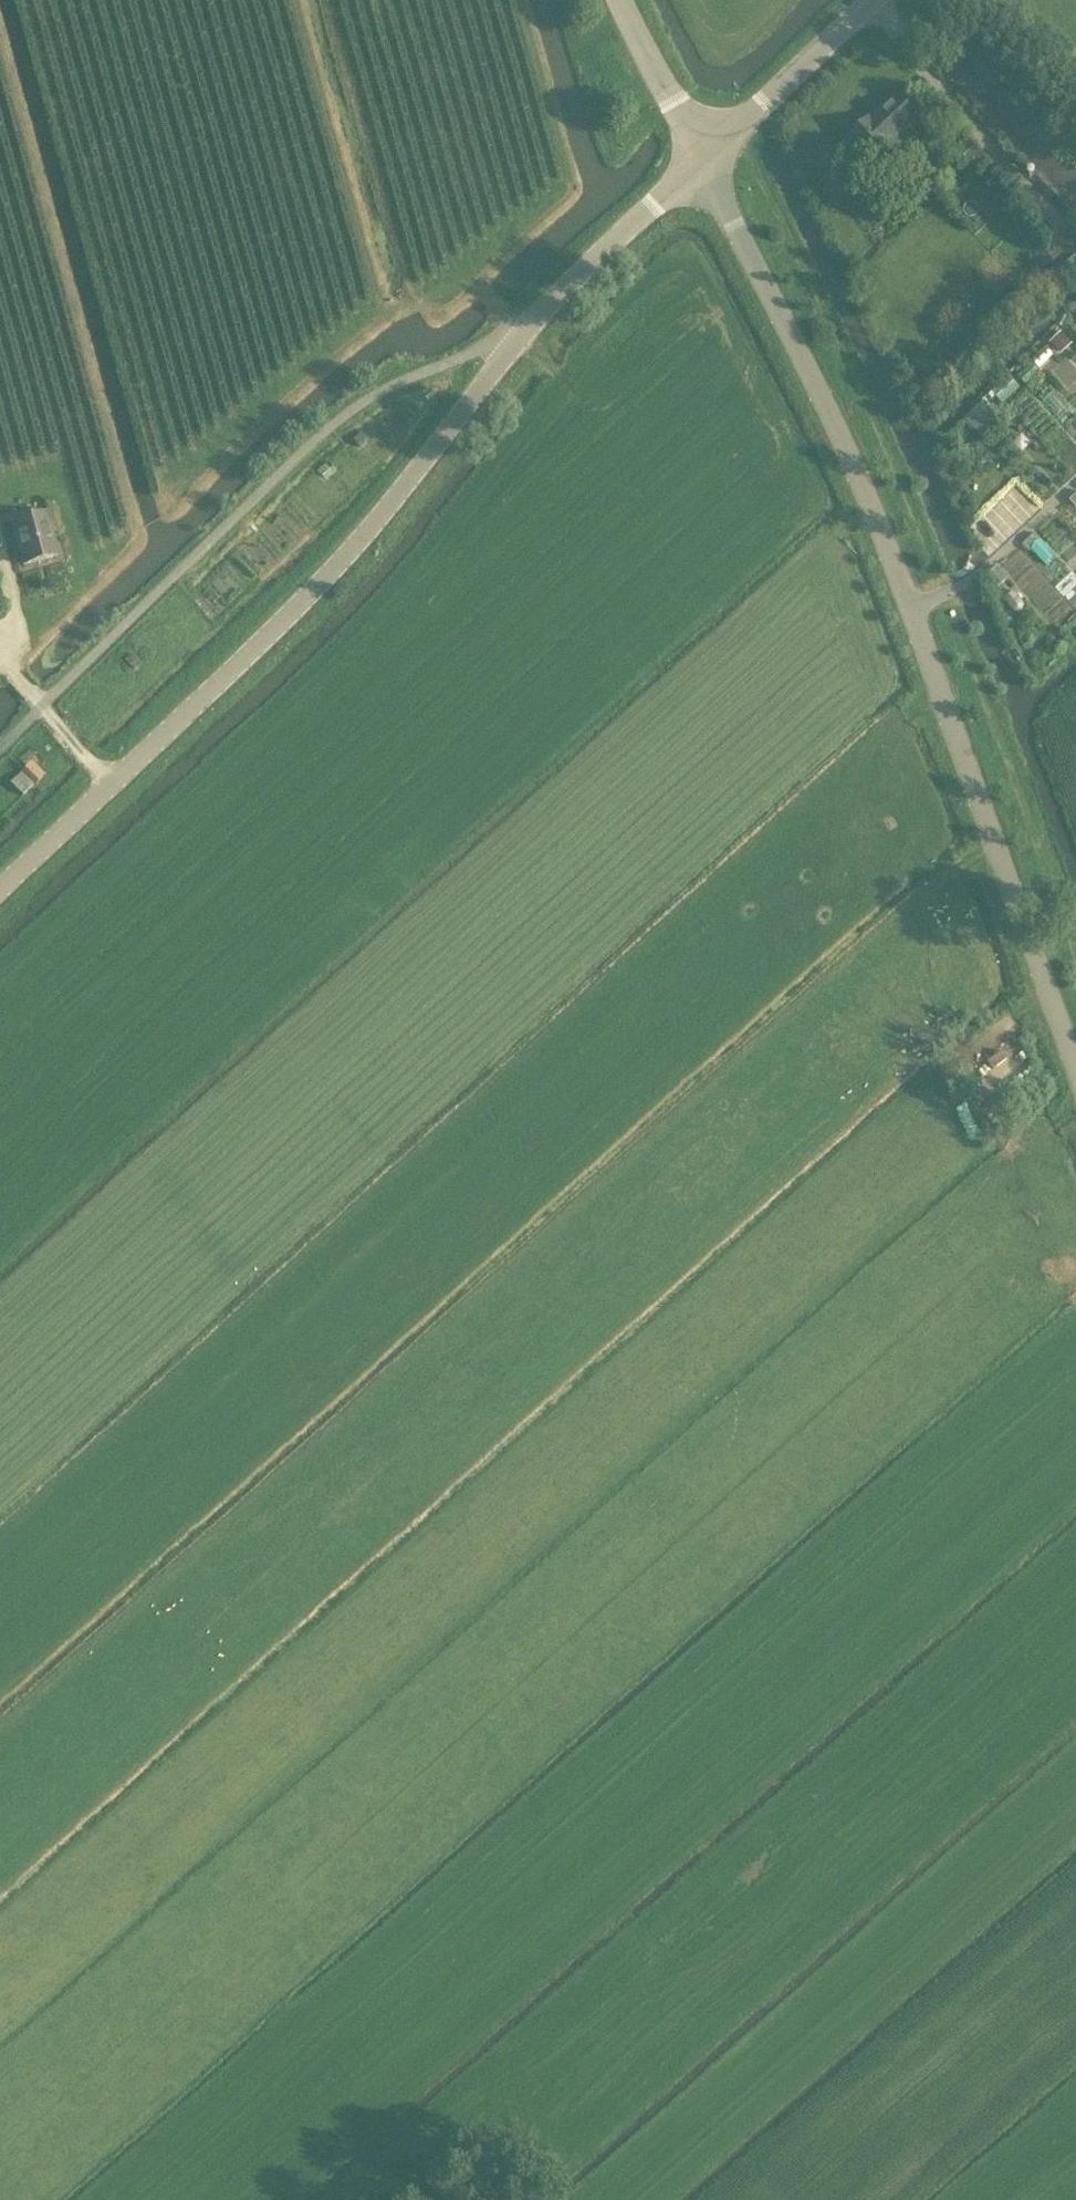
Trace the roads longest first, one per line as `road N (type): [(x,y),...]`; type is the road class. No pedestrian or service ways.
road 1 (tertiary): [(1075,1063),(908,605),(705,170)]
road 2 (unclassified): [(0,890),(299,612),(392,509),(516,348)]
road 3 (unclassified): [(0,749),(326,437),(393,392),(516,348)]
road 4 (unclassified): [(516,348),(618,241),(705,170)]
road 5 (tertiary): [(705,170),(879,0)]
road 6 (tertiary): [(705,170),(622,0)]

